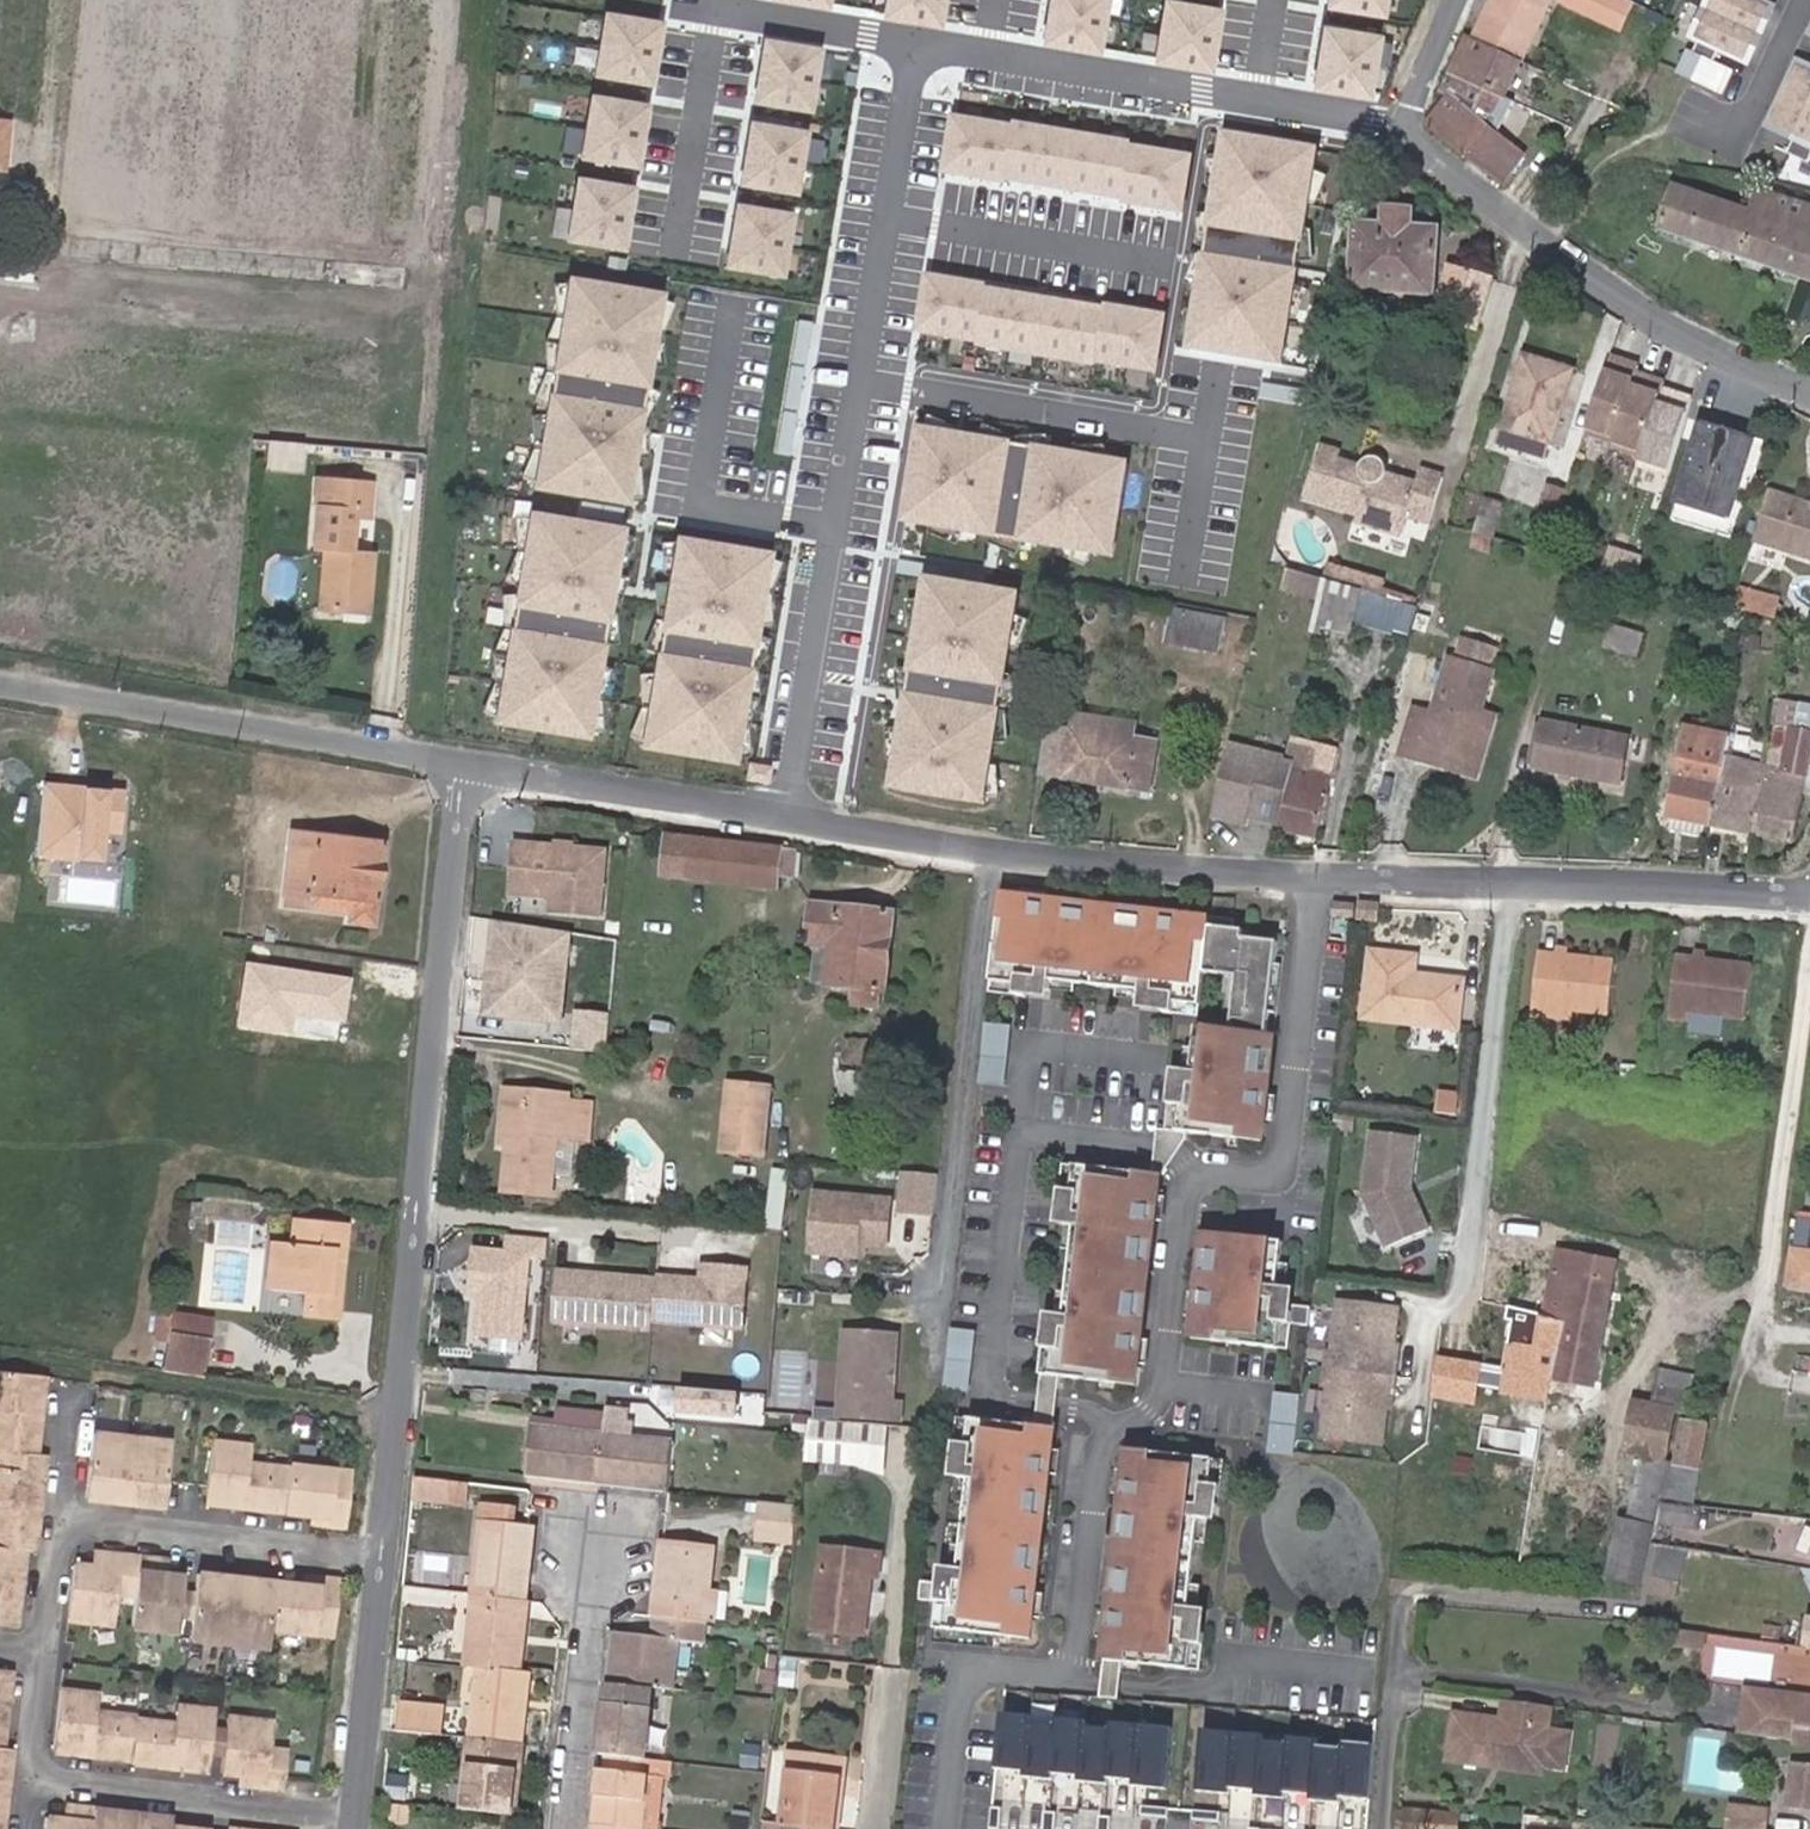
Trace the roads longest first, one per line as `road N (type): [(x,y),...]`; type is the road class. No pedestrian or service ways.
road 1 (residential): [(383,1559),(459,766)]
road 2 (residential): [(784,821),(918,43)]
road 3 (residential): [(1317,875),(1286,1159),(1278,1175),(1216,1174),(1187,1187),(1161,1395)]
road 4 (residential): [(1317,875),(1018,858),(784,821)]
road 5 (residential): [(1397,123),(1659,315),(1809,390)]
road 6 (residential): [(1809,895),(1317,875)]
road 7 (residential): [(918,43),(1397,123)]
road 8 (residential): [(459,766),(0,684)]
road 9 (residential): [(359,1819),(30,1775)]
road 10 (residential): [(54,1525),(383,1559)]
road 11 (residential): [(784,821),(459,766)]
road 12 (residential): [(1161,1395),(1109,1442),(1098,1463),(1072,1683)]
road 13 (residential): [(605,1566),(578,1828)]
road 14 (residential): [(359,1819),(383,1559)]
road 15 (residential): [(947,1828),(967,1678),(977,1672),(1072,1683)]
road 16 (residential): [(918,43),(690,1)]
road 17 (residential): [(1452,0),(1397,123)]
road 18 (residential): [(67,1394),(54,1525)]
road 19 (residential): [(54,1525),(41,1653)]
road 20 (residential): [(41,1653),(30,1775)]

